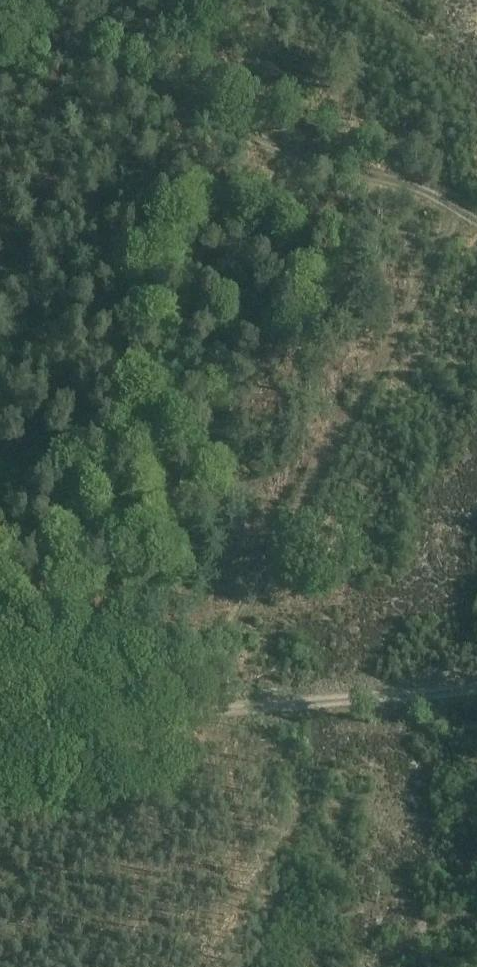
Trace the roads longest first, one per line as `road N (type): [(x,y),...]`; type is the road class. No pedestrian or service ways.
road 1 (track): [(195,712),(461,209)]
road 2 (track): [(476,217),(0,34)]
road 3 (track): [(0,713),(195,712),(476,687)]

